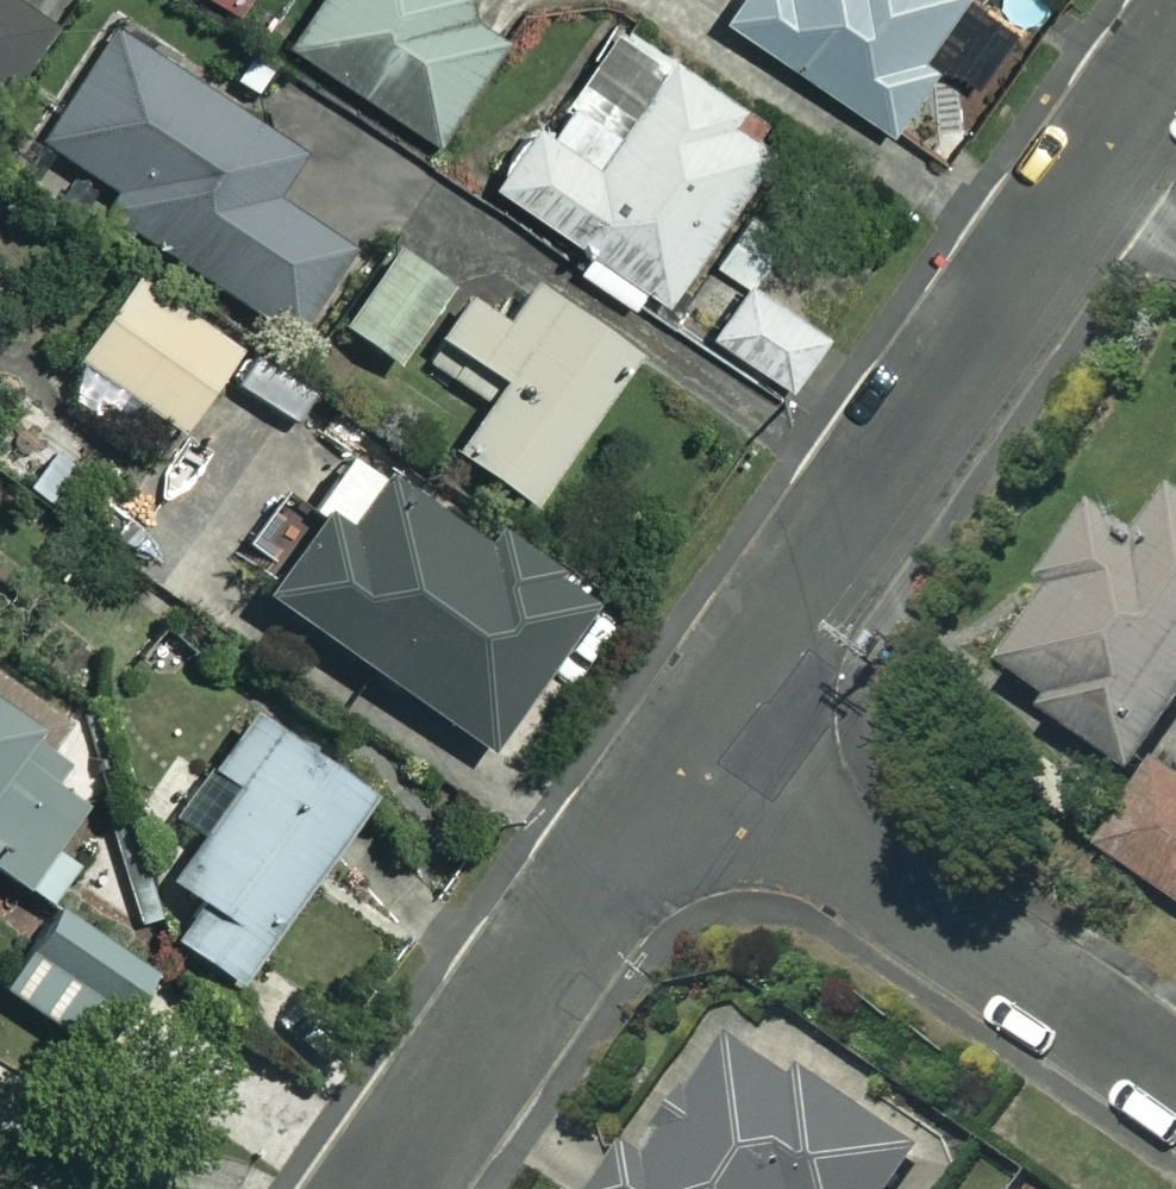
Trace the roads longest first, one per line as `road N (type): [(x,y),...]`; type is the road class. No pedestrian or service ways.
road 1 (residential): [(691,749),(1175,62)]
road 2 (residential): [(1175,1077),(691,749)]
road 3 (residential): [(386,1188),(691,749)]

